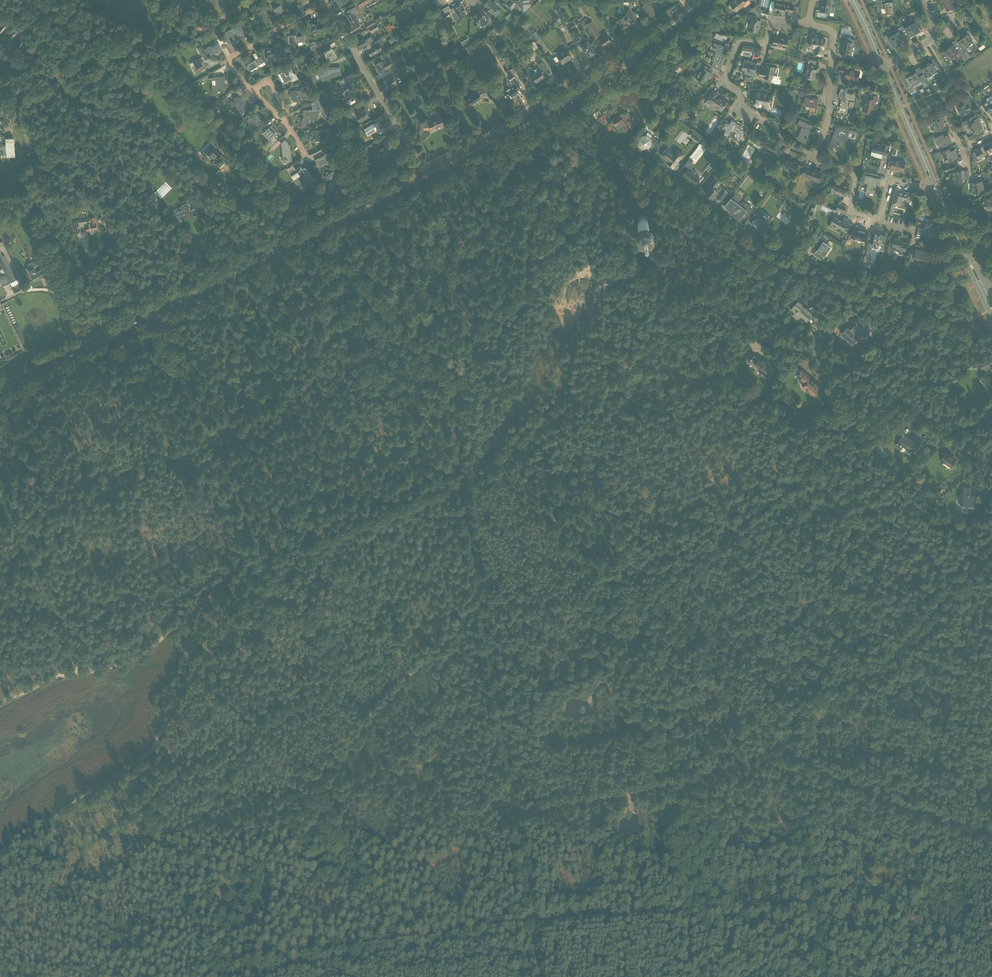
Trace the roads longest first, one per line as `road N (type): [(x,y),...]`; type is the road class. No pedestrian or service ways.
road 1 (track): [(673,330),(991,614)]
road 2 (secondary): [(344,217),(0,394)]
road 3 (residential): [(423,169),(510,124),(686,3)]
road 4 (track): [(991,546),(901,645),(783,740)]
road 5 (track): [(814,901),(532,923)]
road 6 (track): [(783,740),(699,772),(515,809)]
road 7 (residential): [(957,425),(846,364),(768,338),(724,291)]
road 8 (residential): [(815,157),(738,107),(741,96),(725,78),(736,47),(763,43),(772,19),(808,25)]
road 9 (track): [(482,601),(314,780)]
road 10 (track): [(453,419),(441,378),(316,231)]
road 11 (residential): [(973,326),(766,256)]
road 12 (track): [(900,397),(729,531)]
road 13 (track): [(515,809),(482,601)]
road 14 (track): [(461,484),(267,563)]
road 15 (track): [(127,770),(216,957)]
road 16 (track): [(314,784),(216,957)]
road 17 (track): [(657,590),(783,740)]
road 18 (residential): [(423,169),(324,4)]
road 19 (track): [(158,313),(235,484)]
road 20 (track): [(398,940),(215,965)]
road 21 (residential): [(766,256),(622,147)]
road 22 (track): [(657,590),(482,601)]
road 23 (secondary): [(543,116),(387,195)]
road 24 (track): [(601,382),(461,484)]
road 25 (track): [(783,740),(841,776),(936,812)]
road 26 (track): [(194,669),(314,780)]
road 27 (residential): [(815,157),(831,107),(834,38),(808,25)]
road 28 (track): [(811,887),(783,740)]
road 29 (track): [(811,887),(890,855),(936,812)]
road 30 (residential): [(251,90),(230,59),(324,4)]
road 31 (secondary): [(691,9),(582,91)]
road 32 (track): [(532,923),(398,940)]
road 33 (track): [(111,779),(0,848)]
road 34 (tertiary): [(933,182),(884,67)]
road 35 (track): [(194,669),(153,749),(127,770)]

